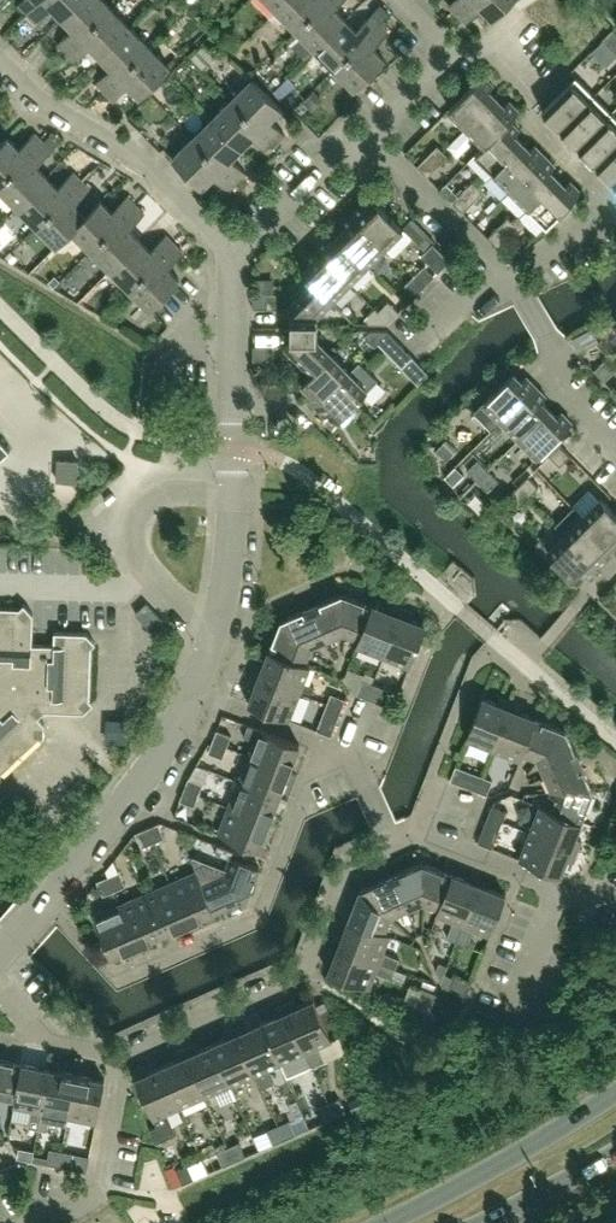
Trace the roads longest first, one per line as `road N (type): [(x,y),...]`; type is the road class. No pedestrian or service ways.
road 1 (residential): [(48,901),(118,982),(258,920),(322,743)]
road 2 (residential): [(194,693),(224,600),(232,537),(229,255)]
road 3 (residential): [(122,1054),(304,970),(351,860),(389,842)]
road 4 (residential): [(229,255),(136,159),(39,102),(0,62)]
road 5 (residential): [(514,1016),(559,892),(412,835)]
road 6 (secondary): [(615,1092),(386,1222)]
road 7 (residential): [(48,901),(162,751),(194,693)]
road 8 (residential): [(27,1222),(99,1191),(122,1054)]
road 9 (residential): [(412,835),(474,669),(501,641)]
road 10 (residential): [(615,445),(559,382),(545,333),(504,280)]
road 11 (residential): [(495,273),(368,134)]
road 12 (residential): [(229,255),(368,134)]
road 13 (secondary): [(477,1222),(615,1150)]
road 14 (residential): [(0,992),(47,1040),(122,1054)]
road 15 (residential): [(322,743),(194,693)]
road 16 (residential): [(504,280),(612,210)]
road 17 (residential): [(612,210),(529,119)]

